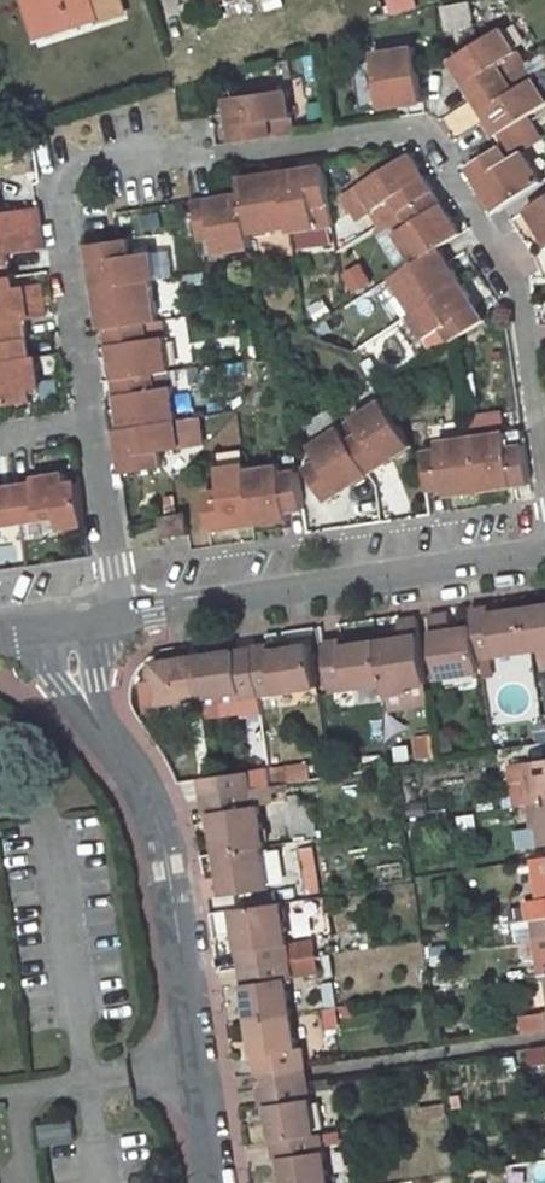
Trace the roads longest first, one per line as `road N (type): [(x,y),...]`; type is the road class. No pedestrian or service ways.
road 1 (residential): [(544,449),(520,285),(433,133),(60,166)]
road 2 (unclassified): [(195,1068),(151,803),(76,679),(68,624)]
road 3 (unclassified): [(544,546),(121,616)]
road 4 (residential): [(97,423),(60,166)]
road 5 (residential): [(0,1098),(195,1068)]
road 6 (residential): [(121,616),(97,423)]

